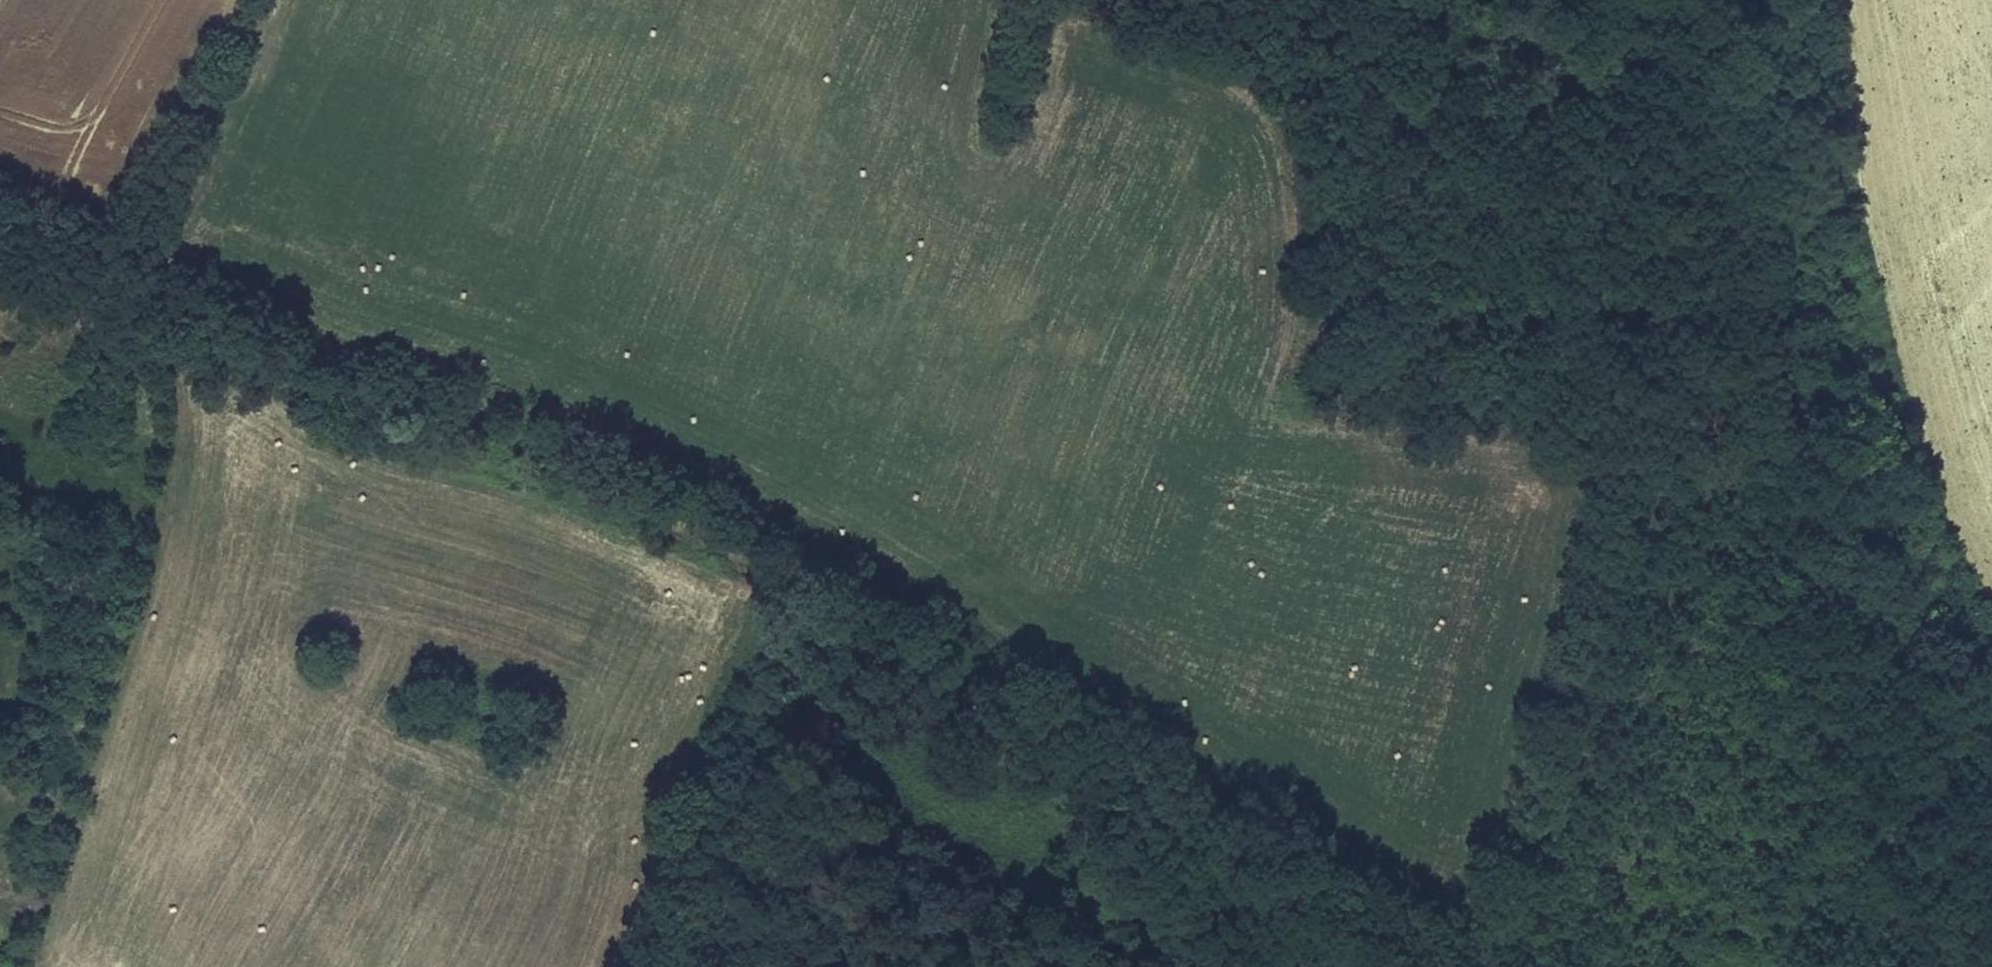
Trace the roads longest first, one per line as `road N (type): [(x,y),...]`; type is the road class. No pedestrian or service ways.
road 1 (track): [(278,0),(177,237),(157,312),(172,420),(156,594),(43,966)]

